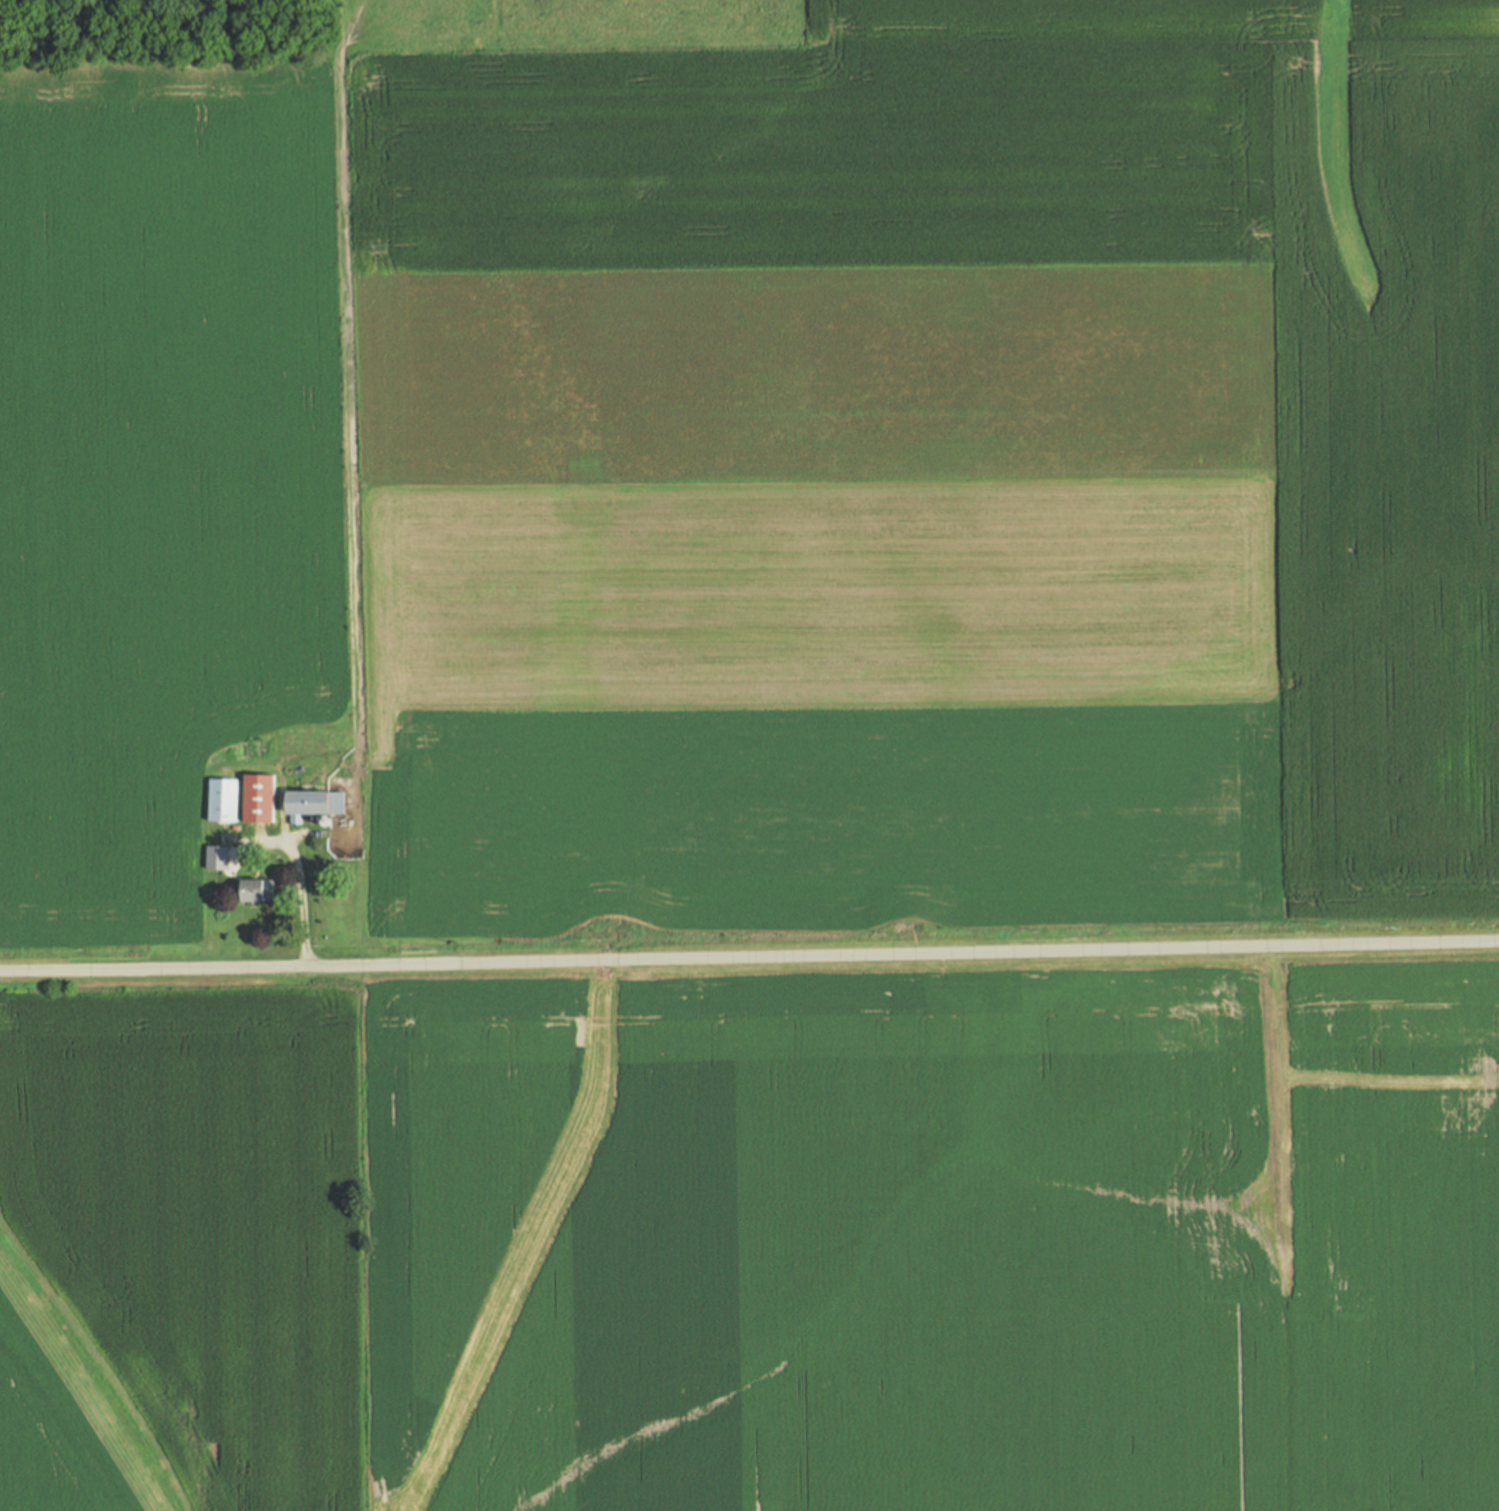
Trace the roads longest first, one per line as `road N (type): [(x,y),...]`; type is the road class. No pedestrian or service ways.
road 1 (residential): [(1498,941),(0,972)]

